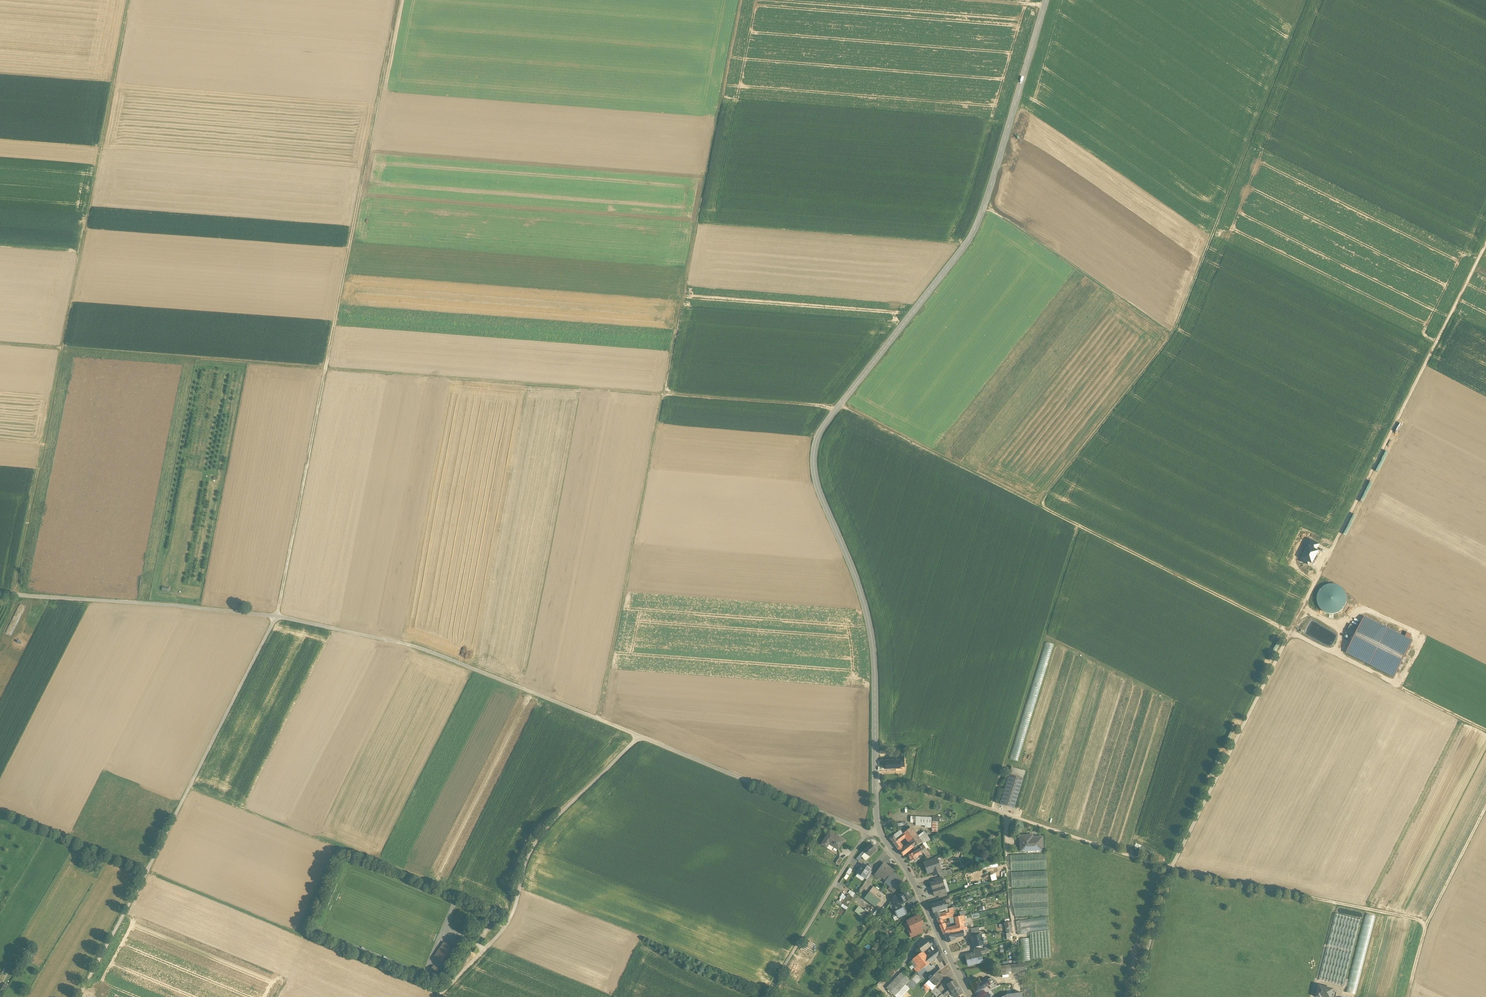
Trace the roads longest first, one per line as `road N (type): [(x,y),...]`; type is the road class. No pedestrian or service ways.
road 1 (track): [(1038,506),(845,408),(0,344)]
road 2 (unclassified): [(875,786),(872,640),(818,489),(816,444),(971,237),(1045,0)]
road 3 (track): [(13,595),(129,0)]
road 4 (track): [(1172,335),(1038,506),(1290,633)]
road 5 (track): [(0,812),(446,996)]
road 6 (track): [(276,617),(78,996)]
road 7 (track): [(663,394),(740,0)]
road 8 (track): [(276,617),(419,648),(640,736)]
road 9 (track): [(1485,245),(1314,585)]
road 10 (track): [(325,369),(399,0)]
road 11 (track): [(1306,0),(1172,335)]
road 12 (track): [(191,785),(510,919)]
road 13 (track): [(1079,526),(991,809)]
road 14 (track): [(0,594),(276,617)]
road 15 (track): [(663,394),(616,652)]
road 16 (track): [(1426,926),(1171,869)]
road 17 (track): [(325,369),(276,617)]
road 18 (track): [(640,736),(533,846),(510,919)]
road 19 (track): [(985,205),(1172,335)]
road 20 (track): [(824,813),(640,736)]
road 21 (track): [(867,834),(767,996)]
road 22 (residential): [(969,996),(908,871),(879,832)]
road 23 (track): [(1426,926),(1485,806)]
road 24 (track): [(1049,829),(1171,869)]

